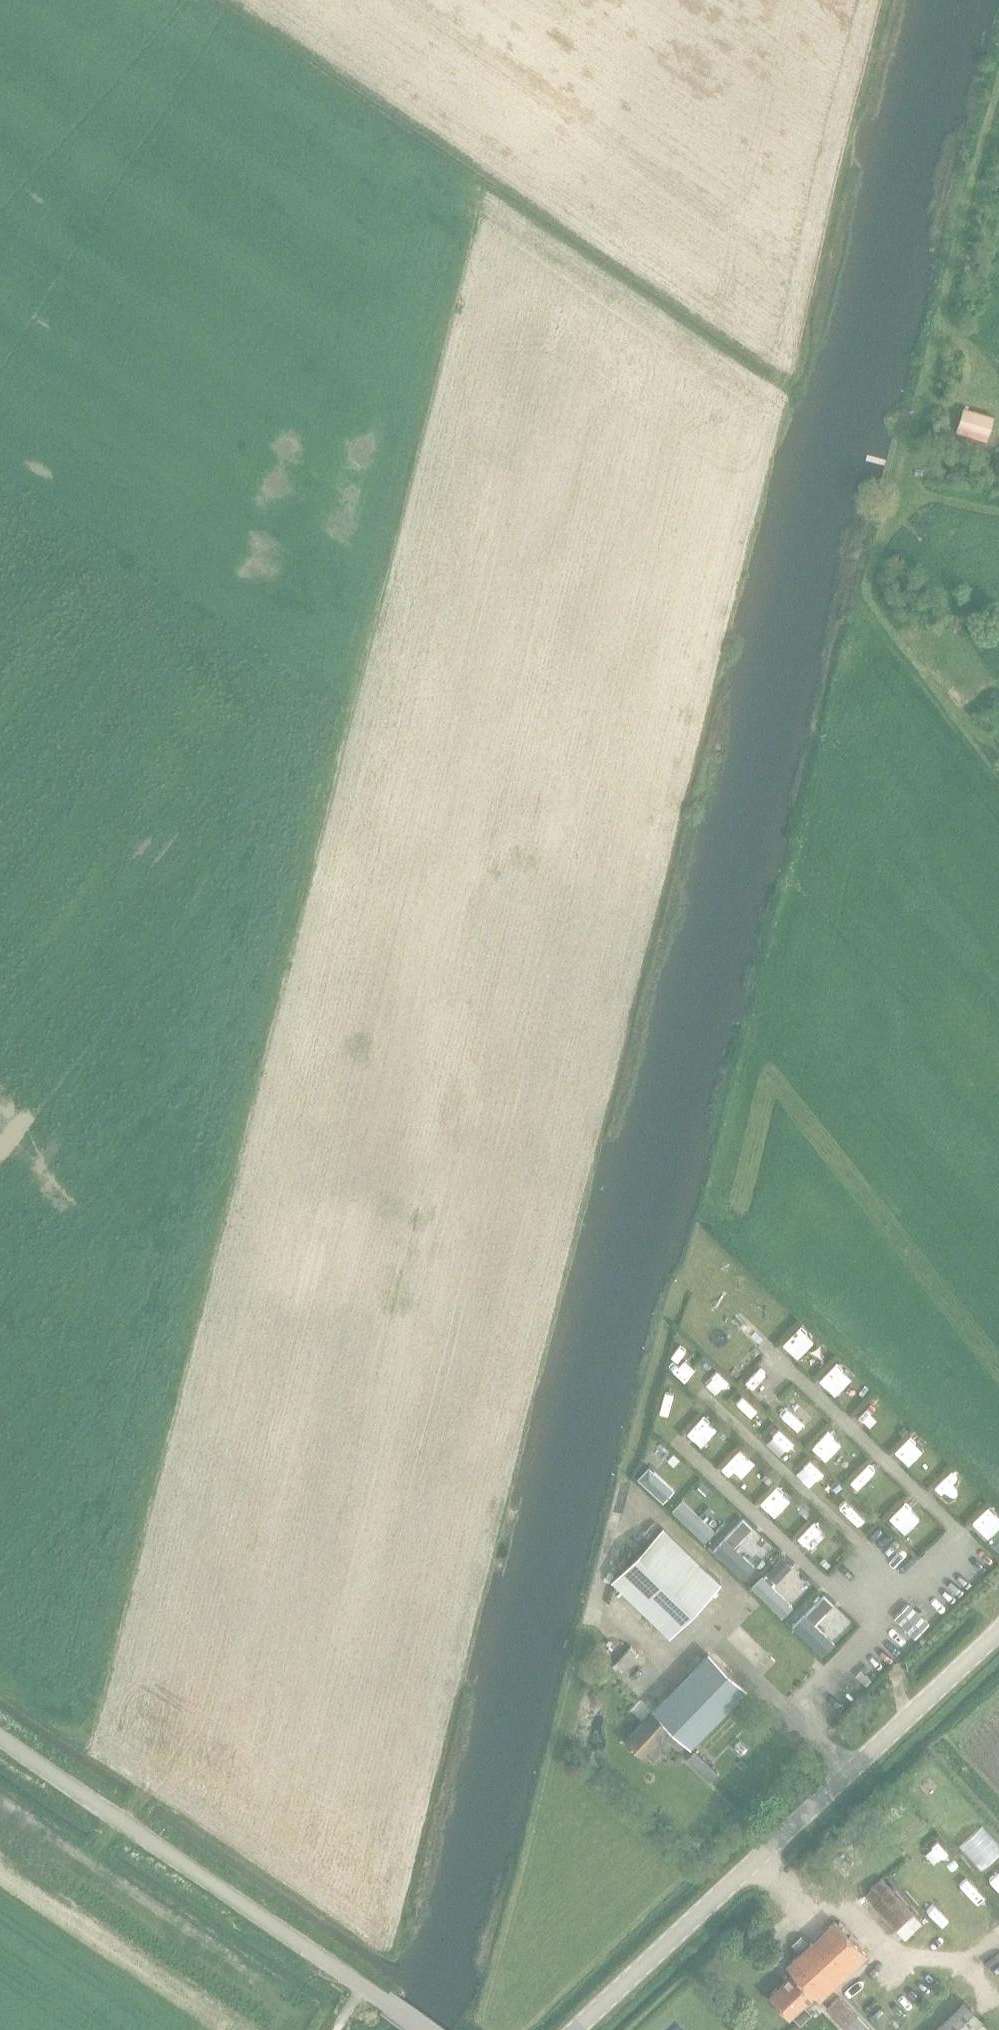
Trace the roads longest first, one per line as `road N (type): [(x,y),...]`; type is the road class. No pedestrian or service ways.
road 1 (unclassified): [(576,2029),(998,1632)]
road 2 (tertiary): [(425,2029),(0,1738)]

